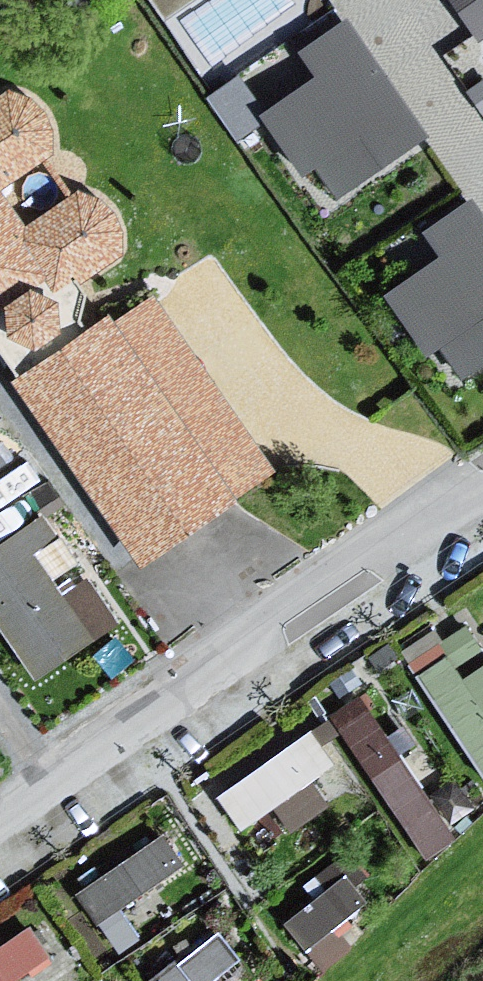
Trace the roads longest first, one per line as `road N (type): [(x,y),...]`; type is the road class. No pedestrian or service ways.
road 1 (unclassified): [(0,810),(482,474)]

